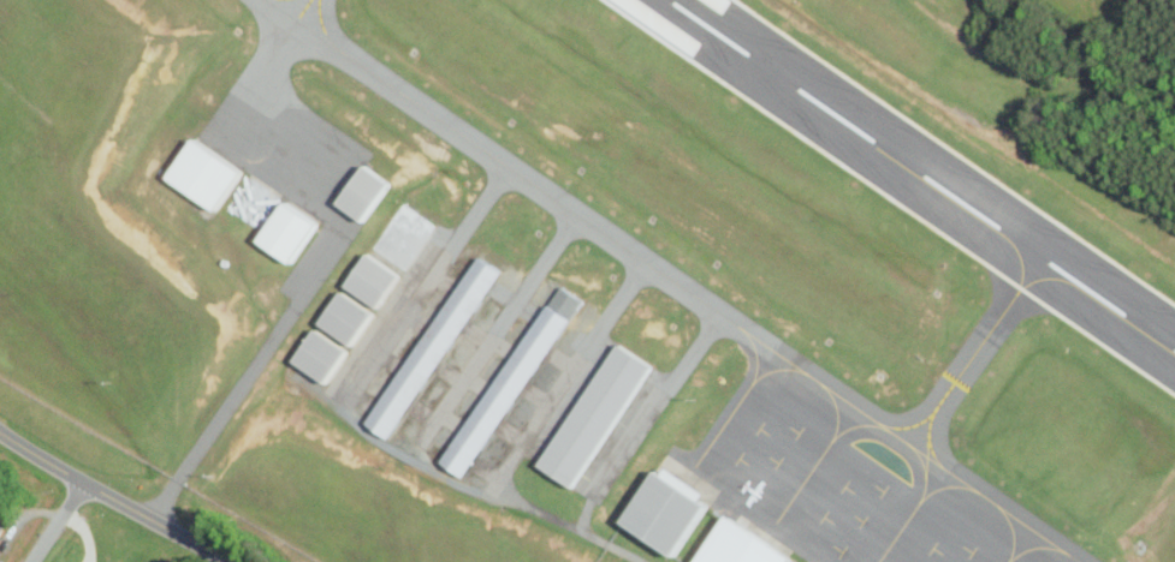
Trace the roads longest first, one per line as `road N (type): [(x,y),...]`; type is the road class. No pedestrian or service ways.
road 1 (tertiary): [(230,561),(0,431)]

